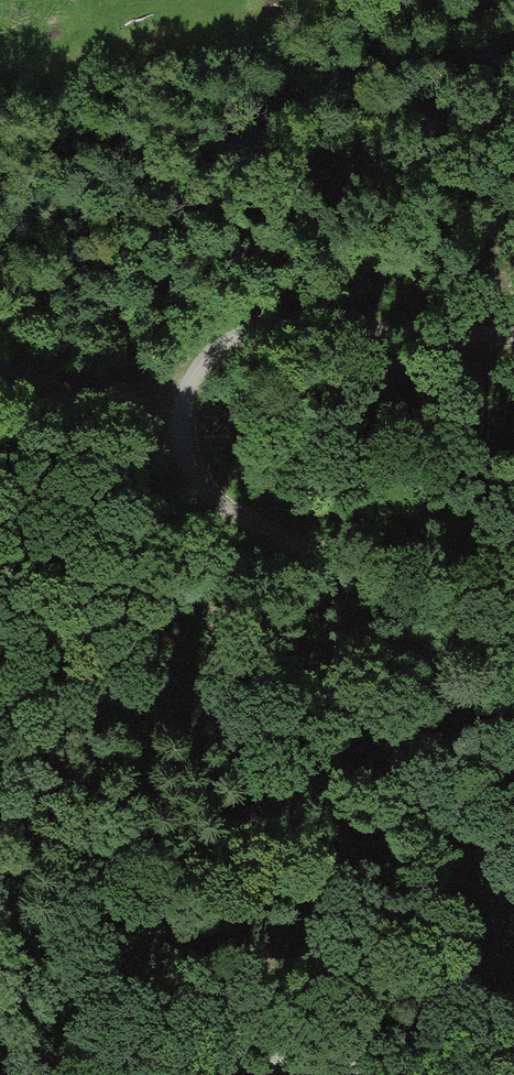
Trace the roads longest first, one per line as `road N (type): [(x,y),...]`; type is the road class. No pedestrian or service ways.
road 1 (track): [(513,334),(252,325),(211,346),(173,406),(187,478),(240,523),(513,640)]
road 2 (track): [(378,1074),(170,1061),(91,1063),(42,1074)]
road 3 (track): [(173,406),(85,385),(32,388),(0,400)]

